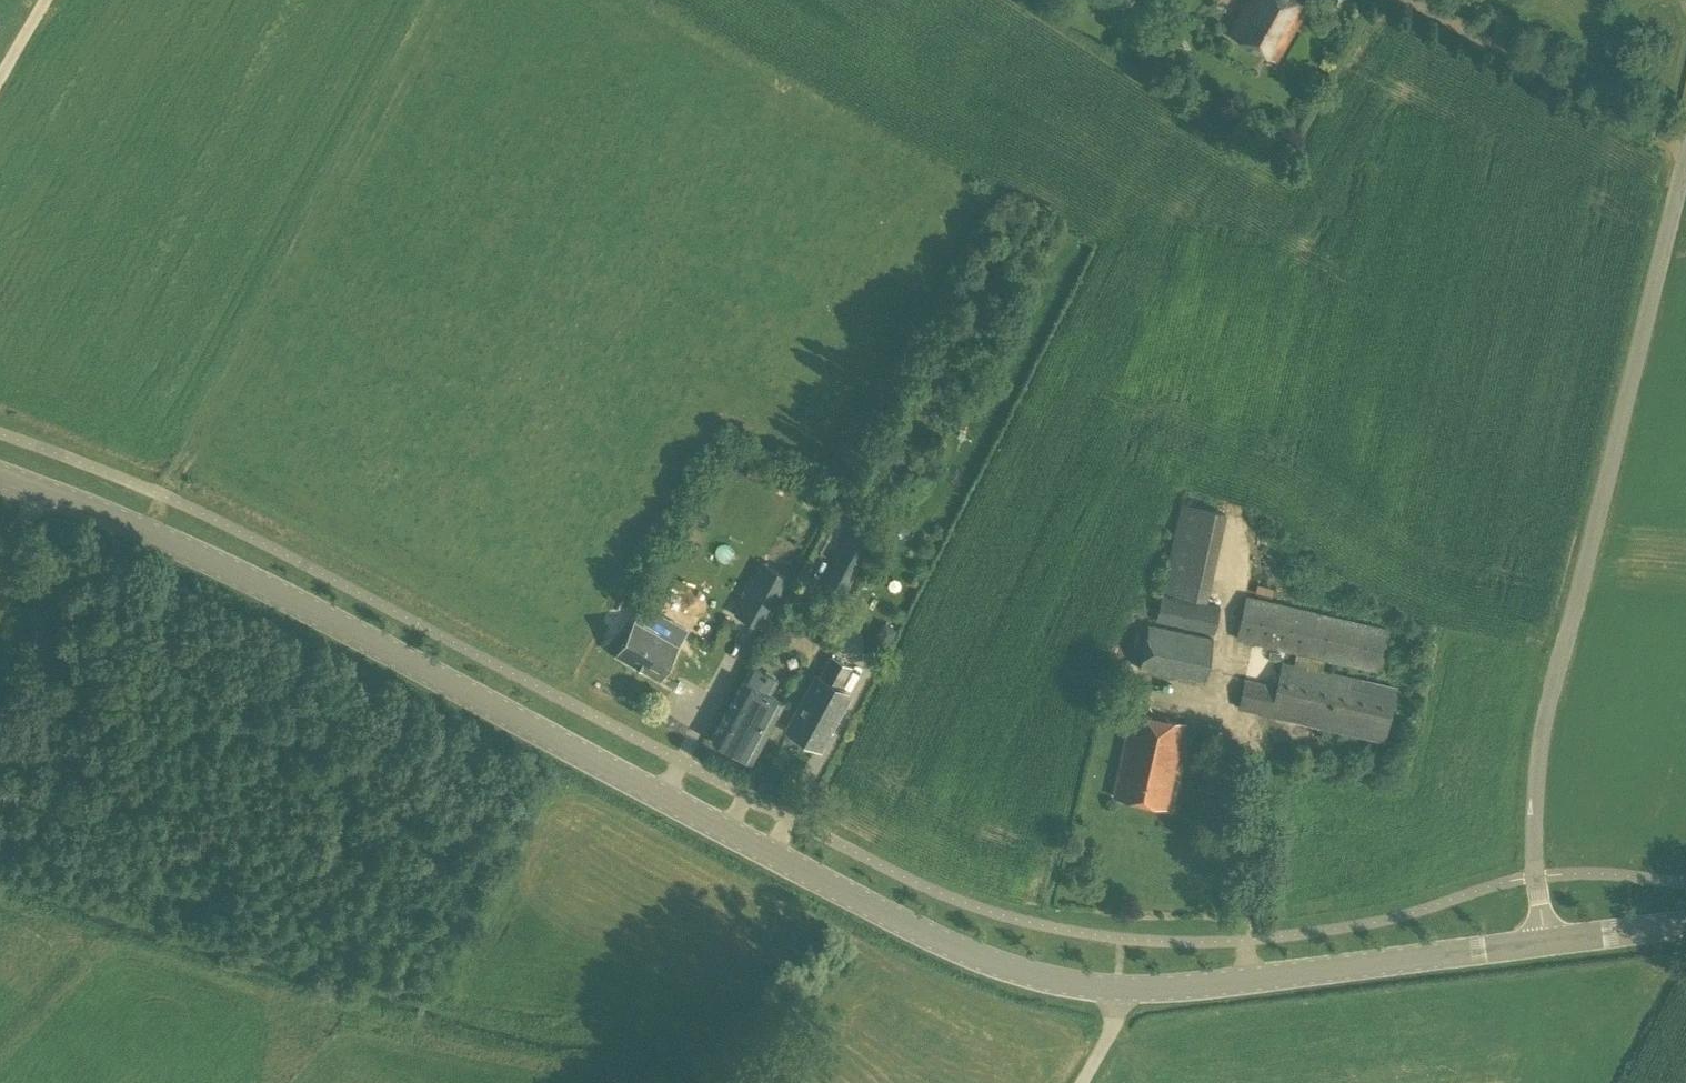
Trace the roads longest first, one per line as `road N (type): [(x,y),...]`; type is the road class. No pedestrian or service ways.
road 1 (secondary): [(0,478),(236,577),(853,901),(1022,979),(1120,994),(1201,991),(1544,949)]
road 2 (unclassified): [(1544,949),(1533,834),(1538,752),(1685,157)]
road 3 (secondary): [(1685,933),(1544,949)]

